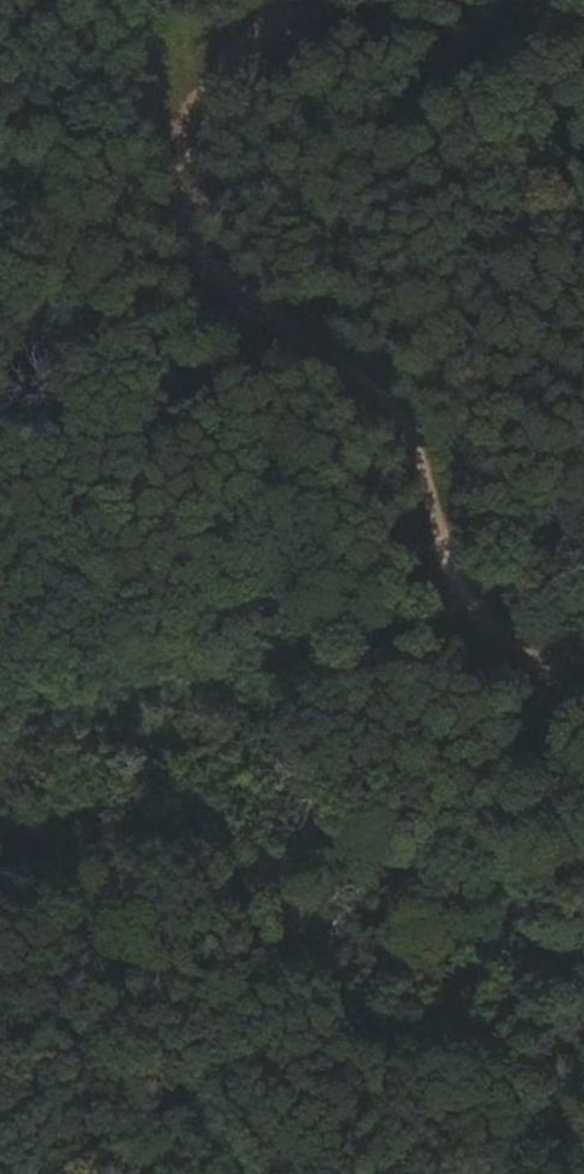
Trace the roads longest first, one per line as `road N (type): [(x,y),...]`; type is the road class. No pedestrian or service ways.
road 1 (track): [(302,0),(291,49),(244,66),(204,118),(193,224),(375,370),(432,430),(448,483),(450,565),(475,617),(564,690)]

